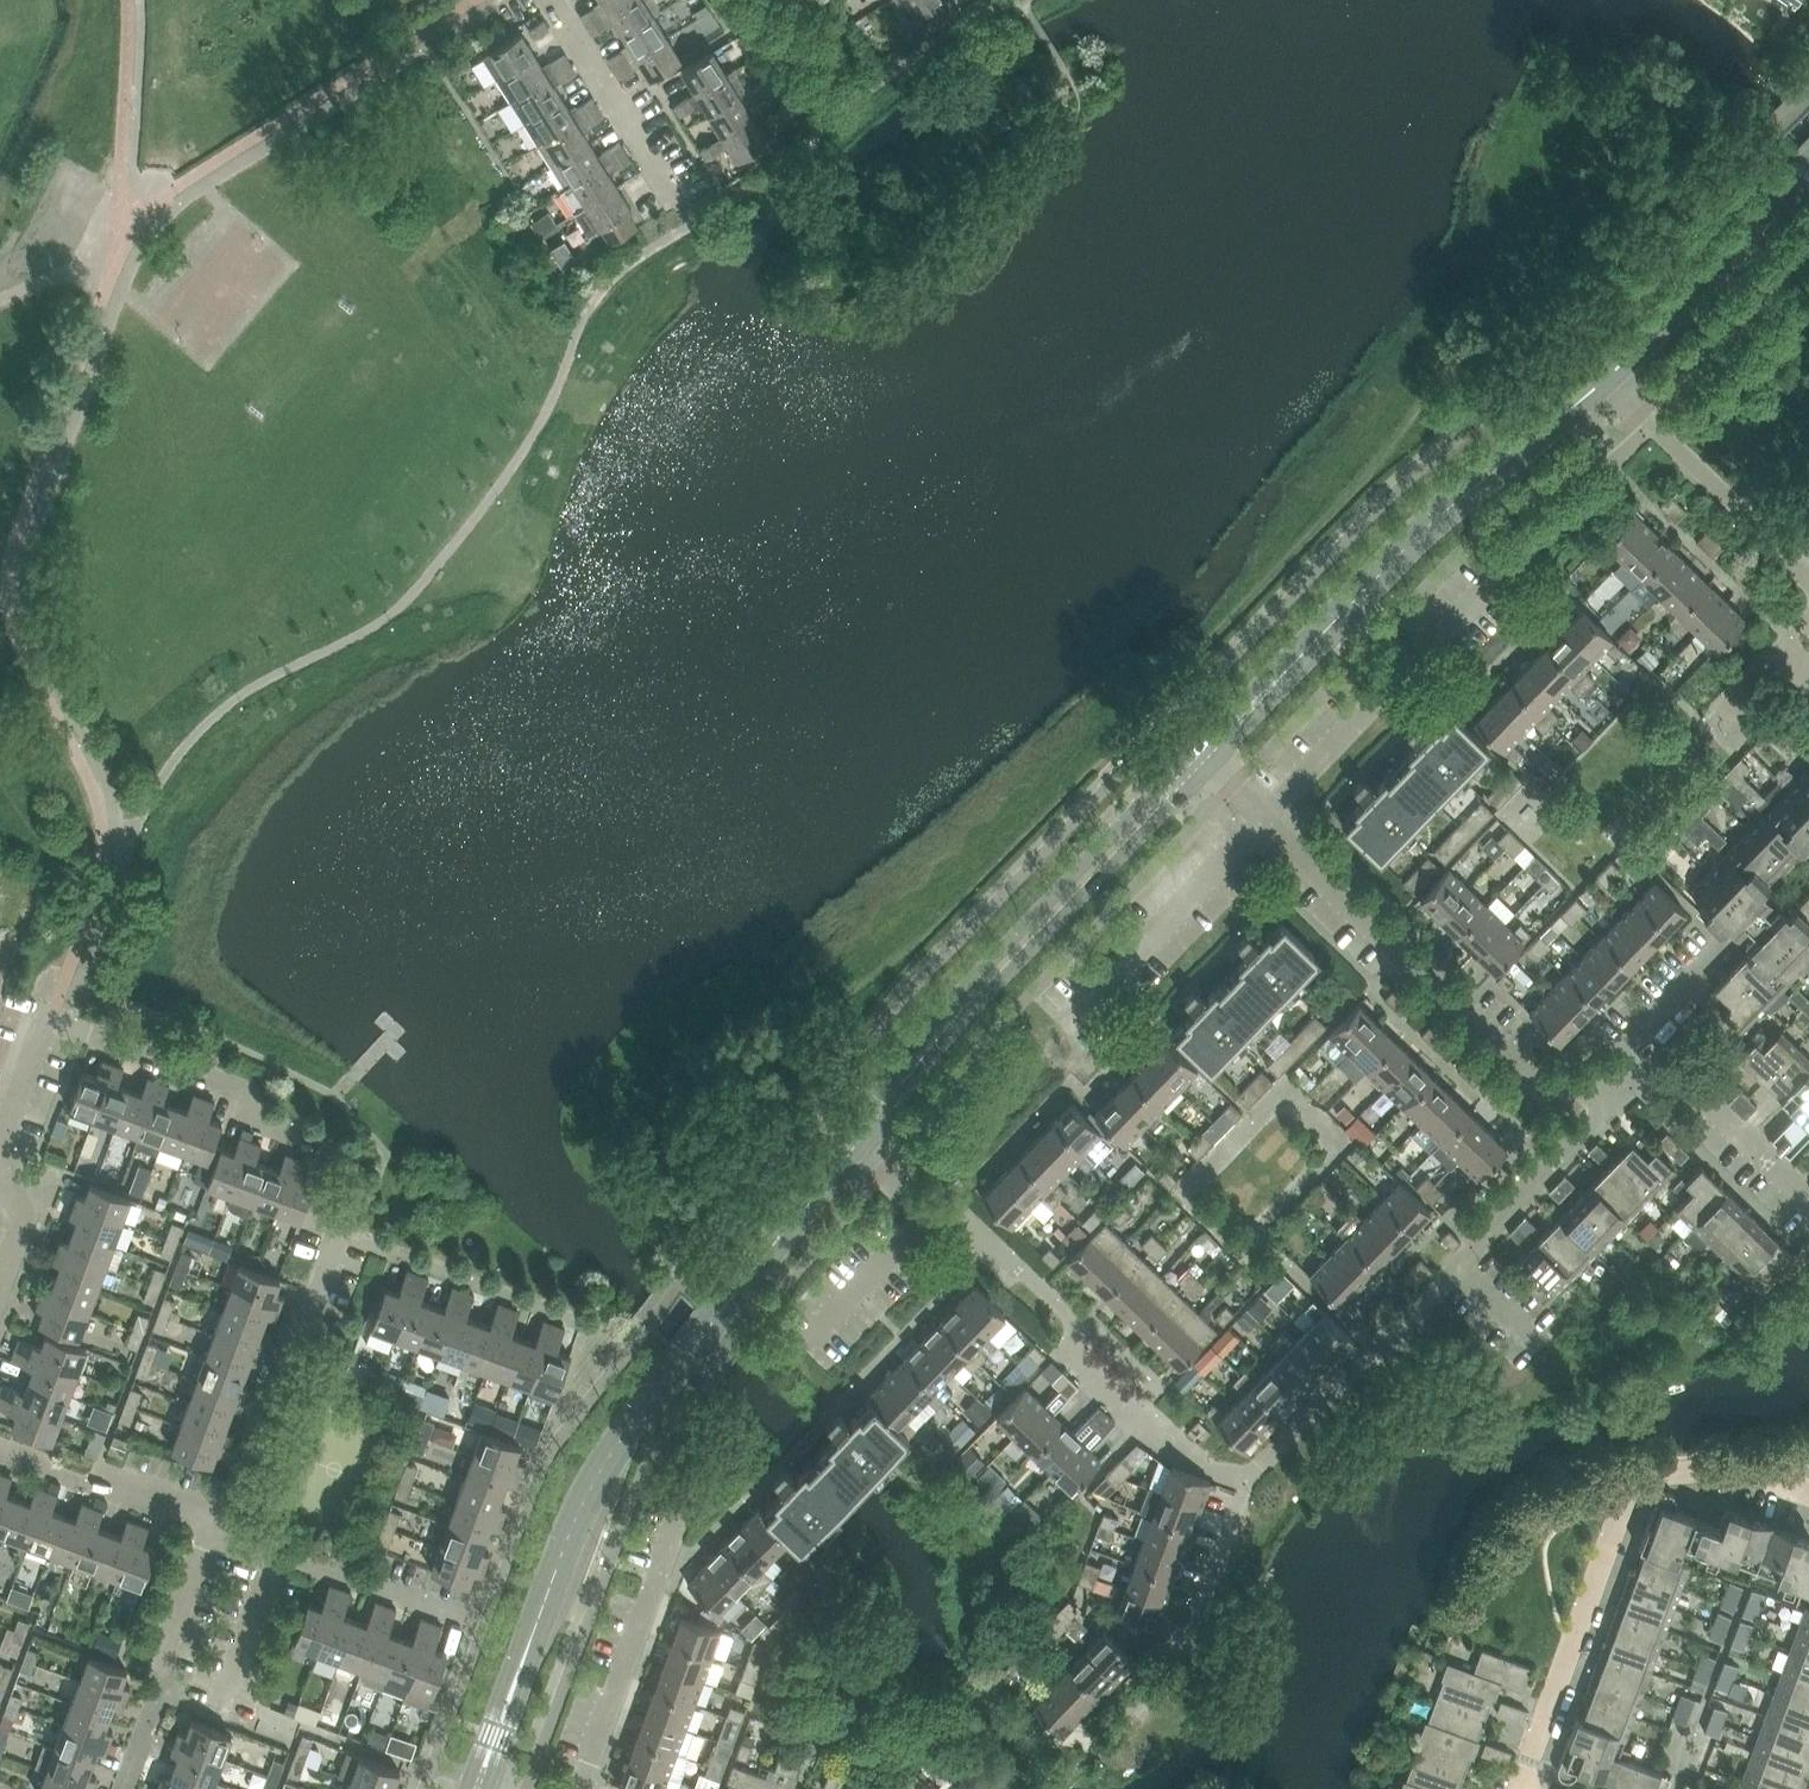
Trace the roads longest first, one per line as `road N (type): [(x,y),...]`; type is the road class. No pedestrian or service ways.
road 1 (tertiary): [(479,1785),(602,1469),(850,1150)]
road 2 (residential): [(222,1532),(352,1157),(267,1123),(229,1084),(50,1018)]
road 3 (tertiary): [(1199,762),(1448,511),(1615,372)]
road 4 (residential): [(1245,1480),(1618,1098)]
road 5 (tertiary): [(850,1150),(973,1004),(1199,762)]
road 6 (residential): [(1521,1788),(1631,1490),(1732,1473),(1808,1499)]
road 7 (residential): [(1618,1098),(1536,1090),(1266,821)]
road 8 (residential): [(1245,1480),(1165,1443),(1087,1374),(1084,1333),(951,1208),(931,1208)]
road 9 (residential): [(1078,1771),(1183,1656),(1245,1480)]
road 10 (residential): [(1266,821),(1487,589)]
road 11 (residential): [(1070,1022),(1266,821)]
road 12 (residential): [(484,1627),(222,1532)]
road 13 (tertiary): [(1615,372),(1808,172)]
road 14 (residential): [(700,225),(552,0)]
road 15 (residential): [(582,1788),(663,1559)]
road 16 (residential): [(222,1532),(0,1451)]
road 17 (residential): [(1808,1199),(1701,1096),(1618,1098)]
road 18 (residential): [(1808,579),(1665,426)]
road 19 (residential): [(1618,1098),(1626,1055),(1722,951)]
road 20 (residential): [(823,1327),(931,1208)]
road 21 (residential): [(0,1162),(50,1018)]
road 22 (residential): [(172,1667),(222,1532)]
road 23 (residential): [(0,1284),(22,1223),(0,1170)]

